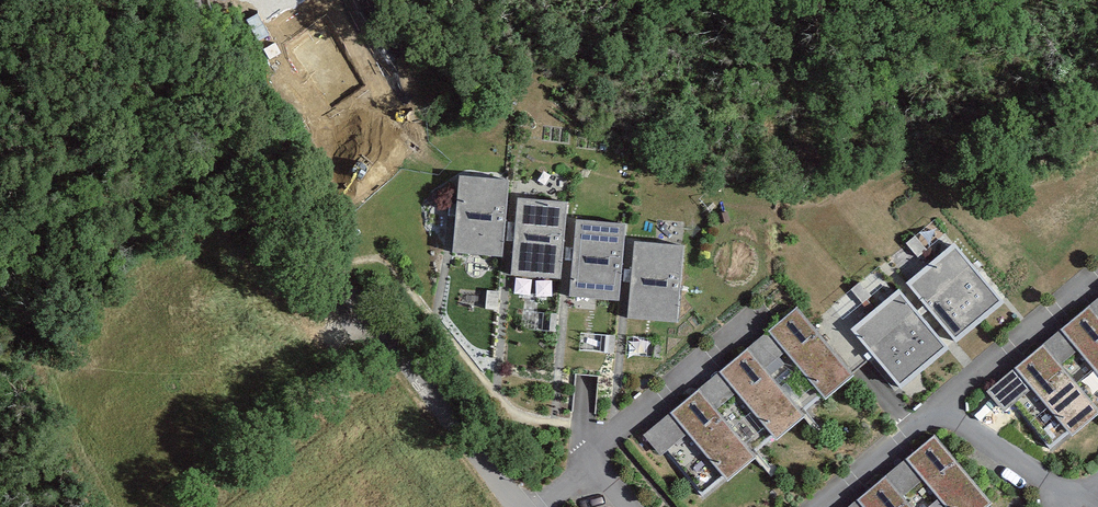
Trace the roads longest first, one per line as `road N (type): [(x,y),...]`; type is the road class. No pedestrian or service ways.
road 1 (track): [(191,0),(299,214),(378,323)]
road 2 (residential): [(591,481),(776,319)]
road 3 (unclassified): [(378,323),(514,506)]
road 4 (residential): [(938,426),(1097,291)]
road 5 (residential): [(938,426),(1060,506)]
road 6 (residential): [(838,506),(938,426)]

